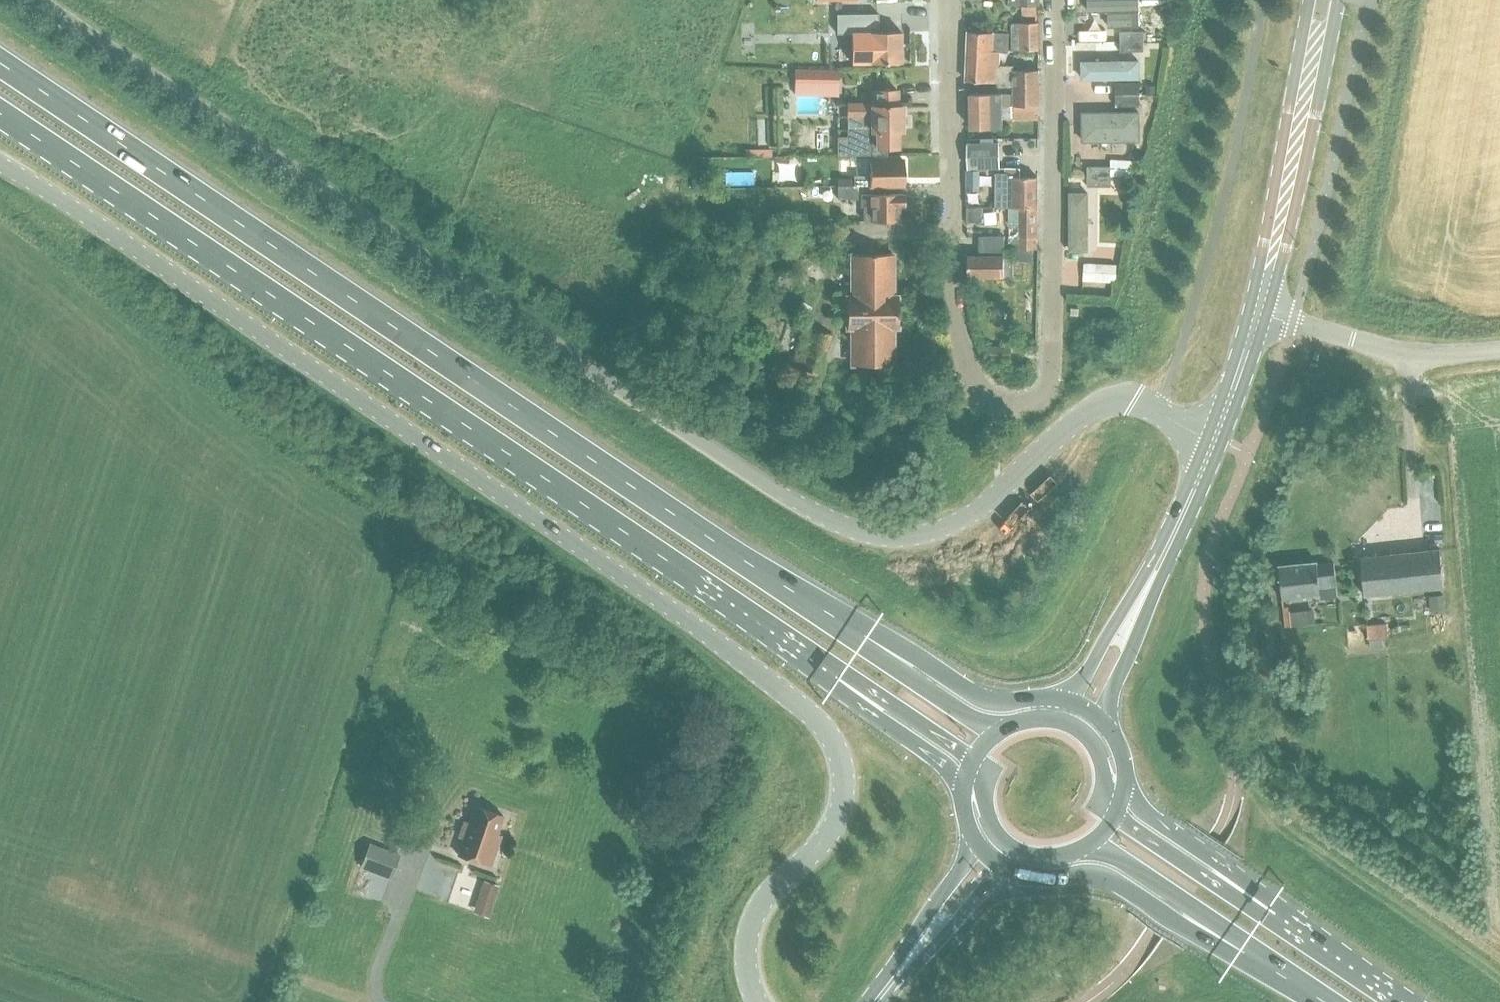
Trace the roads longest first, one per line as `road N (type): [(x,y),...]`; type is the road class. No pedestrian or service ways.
road 1 (unclassified): [(1215,440),(1145,405),(1115,399),(1096,407),(976,512),(897,535),(852,528),(654,409),(40,0)]
road 2 (unclassified): [(0,171),(534,514),(836,730),(847,770),(835,823),(750,916),(744,952),(757,1001)]
road 3 (trunk): [(883,647),(0,63)]
road 4 (trunk): [(0,114),(578,494),(858,692)]
road 5 (residential): [(996,401),(1033,405),(1052,377),(1053,0)]
road 6 (residential): [(996,401),(973,393),(954,311),(947,0)]
road 7 (secondary): [(1257,313),(1324,0)]
road 8 (unclassified): [(1257,313),(1408,353),(1499,350)]
road 9 (trunk): [(1403,1001),(1231,884)]
road 10 (trunk): [(1006,868),(1040,877),(1093,873),(1197,922)]
road 11 (trunk): [(1069,701),(986,698),(883,647)]
road 12 (secondary): [(1103,718),(1162,556)]
road 13 (secondary): [(1162,556),(1069,701)]
road 14 (secondary): [(893,979),(930,953),(1006,868)]
road 15 (secondary): [(978,845),(893,979)]
road 16 (trunk): [(1231,884),(1218,860),(1123,787)]
road 17 (trunk): [(1000,731),(908,677),(883,647)]
road 18 (trunk): [(1197,922),(1317,1001)]
road 19 (trunk): [(858,692),(877,721),(963,782)]
road 20 (trunk): [(1231,884),(1207,877),(1115,812)]
road 21 (trunk): [(858,692),(889,703),(973,759)]
road 22 (trunk): [(1094,840),(1187,903),(1197,922)]
road 23 (secondary): [(1215,440),(1257,313)]
road 24 (secondary): [(1162,556),(1215,440)]
road 25 (trunk): [(1115,812),(1092,739),(1056,719)]

